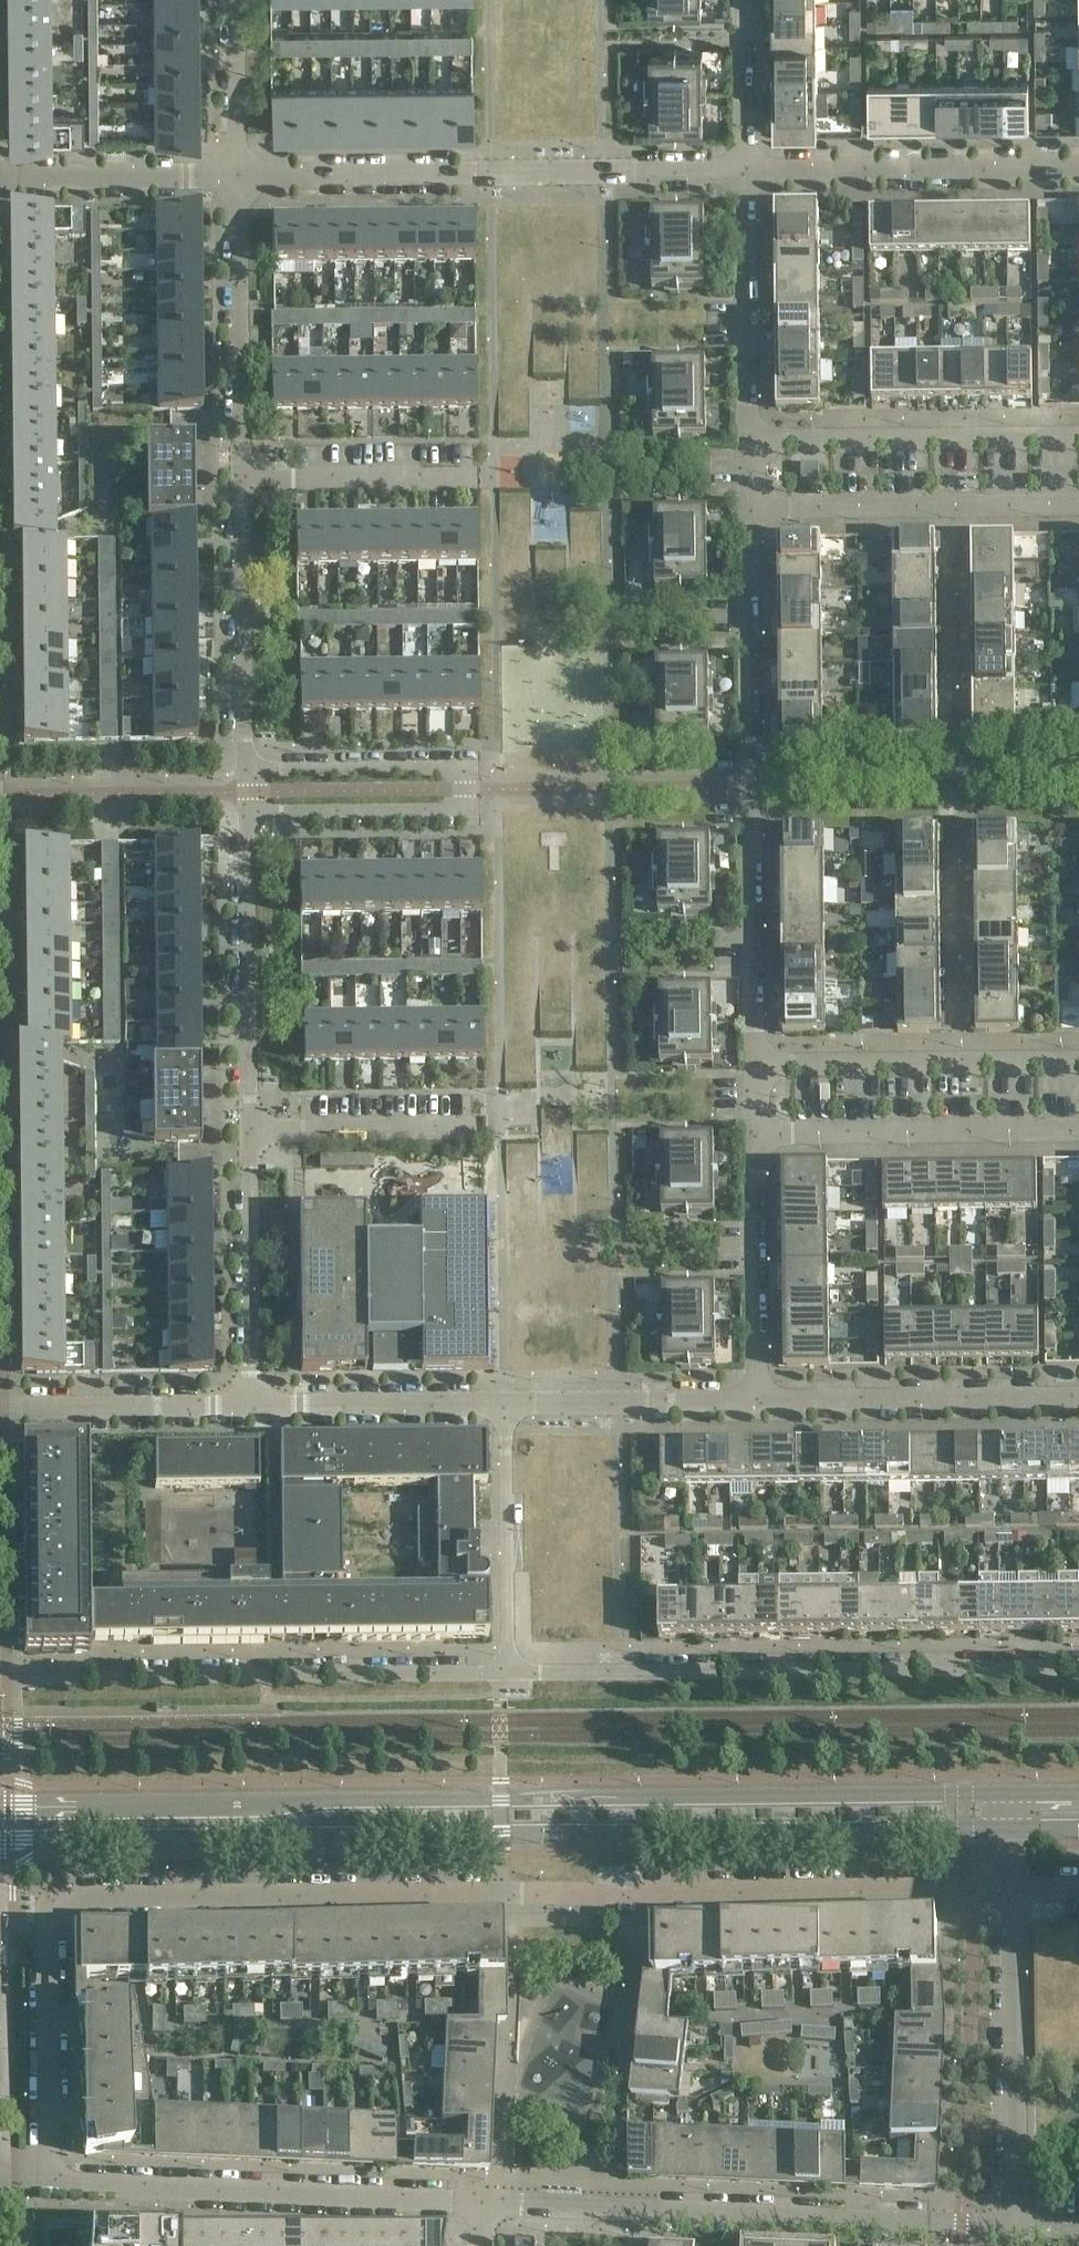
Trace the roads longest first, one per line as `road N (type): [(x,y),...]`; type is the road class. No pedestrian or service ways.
road 1 (residential): [(1010,1890),(65,1902),(48,1932),(54,2179)]
road 2 (tertiary): [(0,1838),(1009,1828)]
road 3 (tertiary): [(1008,1794),(0,1807)]
road 4 (residential): [(506,1670),(1078,1665)]
road 5 (residential): [(756,1065),(750,509)]
road 6 (residential): [(0,1680),(506,1670)]
road 7 (residential): [(241,178),(744,173)]
road 8 (residential): [(250,811),(468,809),(468,772),(247,772)]
road 9 (residential): [(54,2179),(485,2206)]
road 10 (residential): [(744,173),(1078,169)]
road 11 (residential): [(1014,2220),(1010,1890)]
road 12 (residential): [(748,440),(1078,436)]
road 13 (residential): [(1078,508),(750,509)]
road 14 (residential): [(756,1133),(1078,1128)]
road 15 (residential): [(756,1065),(1078,1062)]
road 16 (residential): [(758,1403),(1078,1399)]
road 17 (residential): [(250,811),(249,1127)]
road 18 (residential): [(485,2206),(791,2210)]
road 19 (residential): [(241,178),(247,479)]
road 20 (residential): [(247,479),(247,772)]
road 21 (residential): [(249,1127),(250,1406)]
road 22 (residential): [(758,1403),(756,1133)]
road 23 (residential): [(748,440),(744,173)]
road 24 (unclassified): [(506,1670),(505,1406)]
road 25 (residential): [(250,1406),(505,1406)]
road 26 (residential): [(505,1406),(758,1403)]
road 27 (residential): [(0,1408),(250,1406)]
road 28 (residential): [(0,180),(241,178)]
road 29 (residential): [(249,1127),(477,1127)]
road 30 (residential): [(791,2210),(1014,2220)]
road 31 (residential): [(470,480),(247,479)]
road 32 (residential): [(238,0),(241,178)]
road 33 (residential): [(744,173),(742,0)]

